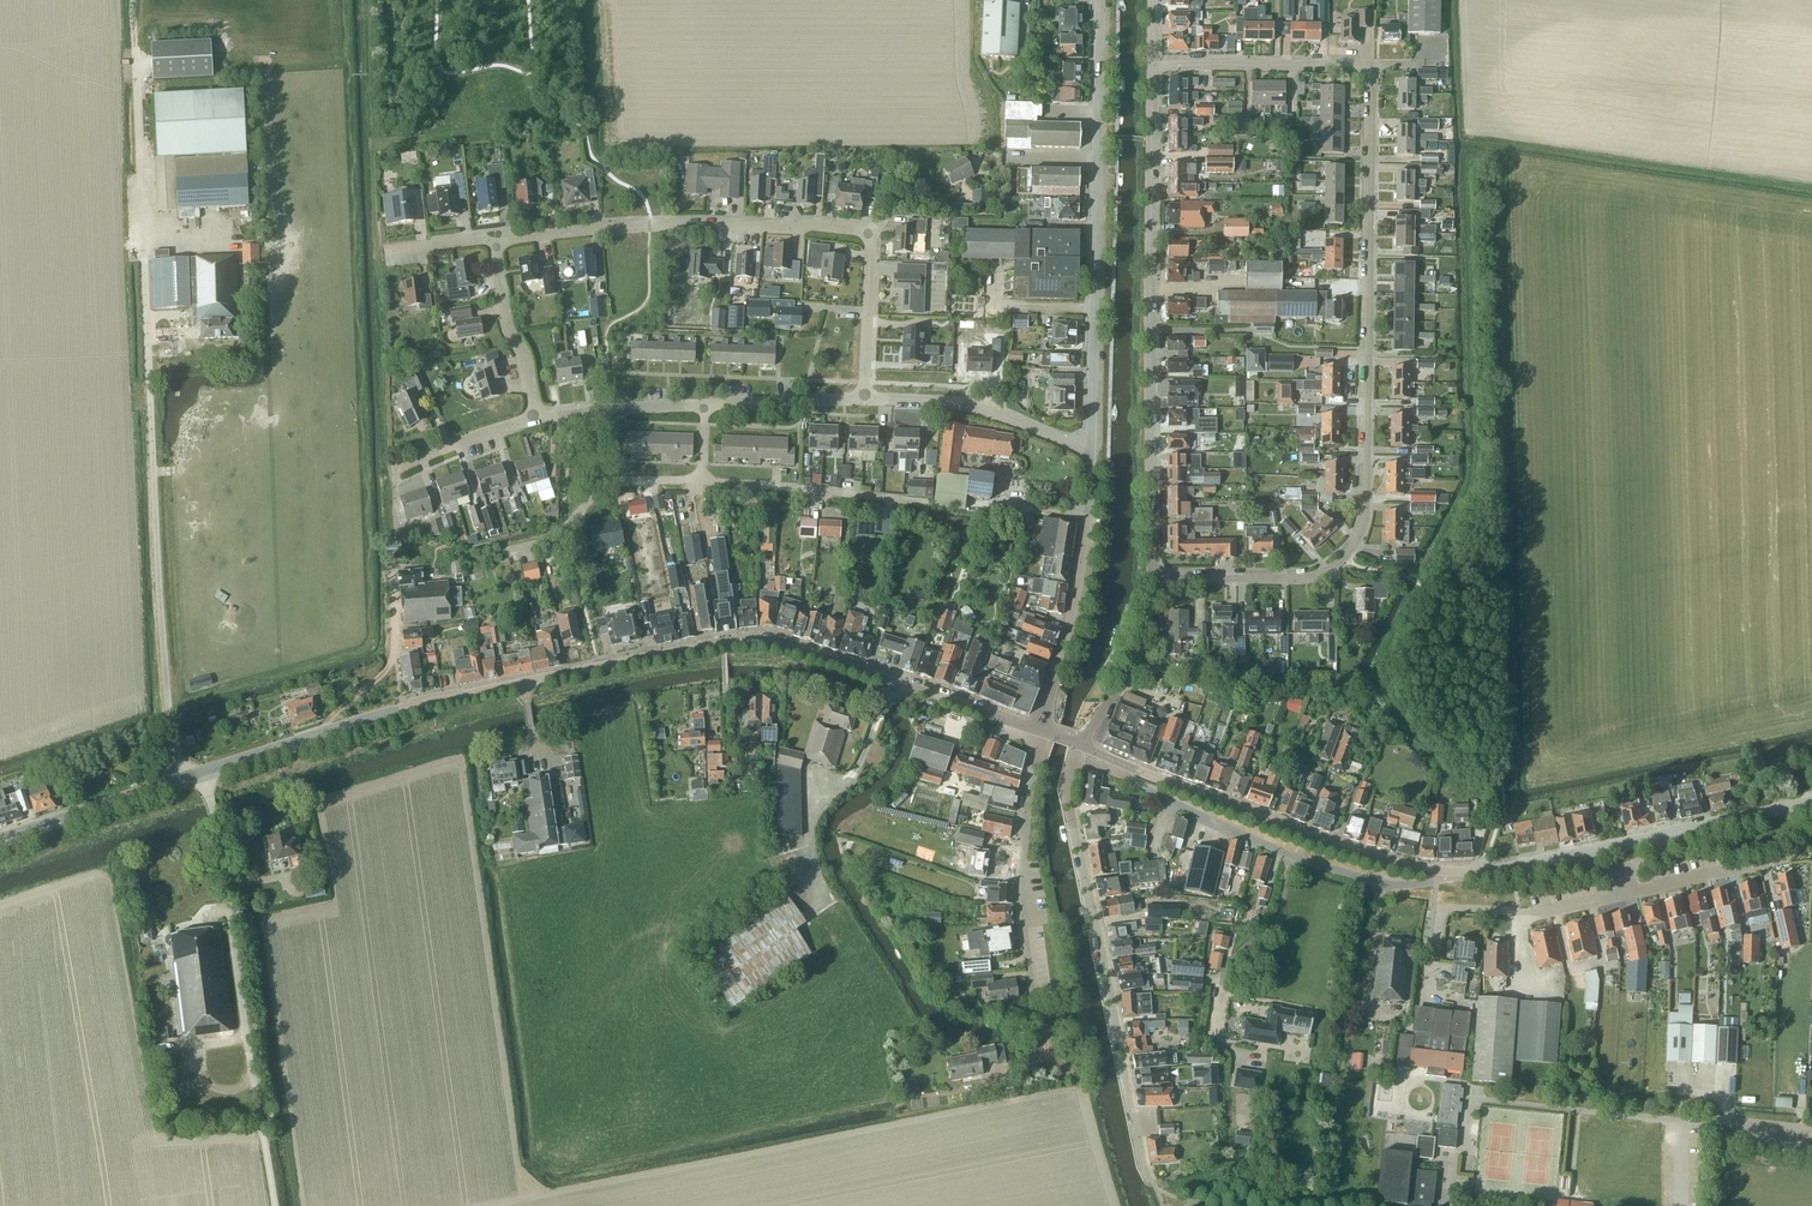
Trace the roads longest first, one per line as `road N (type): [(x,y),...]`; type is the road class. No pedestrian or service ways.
road 1 (tertiary): [(0,837),(402,707),(723,645),(805,651),(1038,729)]
road 2 (residential): [(1154,576),(1310,576),(1346,557),(1362,529),(1371,65)]
road 3 (residential): [(865,400),(870,251),(859,231),(649,227),(496,247)]
road 4 (residential): [(1154,576),(1154,64)]
road 5 (residential): [(1079,743),(1068,809),(1139,1160),(1151,1182)]
road 6 (tertiary): [(1091,447),(1096,0)]
road 7 (residential): [(1123,764),(1128,779),(1158,796),(1293,857),(1381,883),(1432,882),(1445,871)]
road 8 (tertiary): [(1445,871),(1335,845),(1123,764)]
road 9 (residential): [(534,420),(865,400)]
road 10 (tertiary): [(1038,729),(1078,585),(1091,447)]
road 11 (unclassified): [(1036,1013),(1022,925),(1023,835),(1038,729)]
road 12 (residential): [(865,400),(969,404),(1091,447)]
road 13 (residential): [(1371,65),(1154,64)]
road 14 (residential): [(1436,911),(1542,915),(1627,897)]
road 15 (residential): [(1079,743),(1117,694),(1154,576)]
road 16 (residential): [(496,247),(503,319),(534,420)]
road 17 (residential): [(1627,897),(1787,859)]
road 18 (residential): [(396,470),(534,420)]
road 19 (tertiary): [(1811,801),(1670,834)]
road 20 (tertiary): [(1568,856),(1445,871)]

